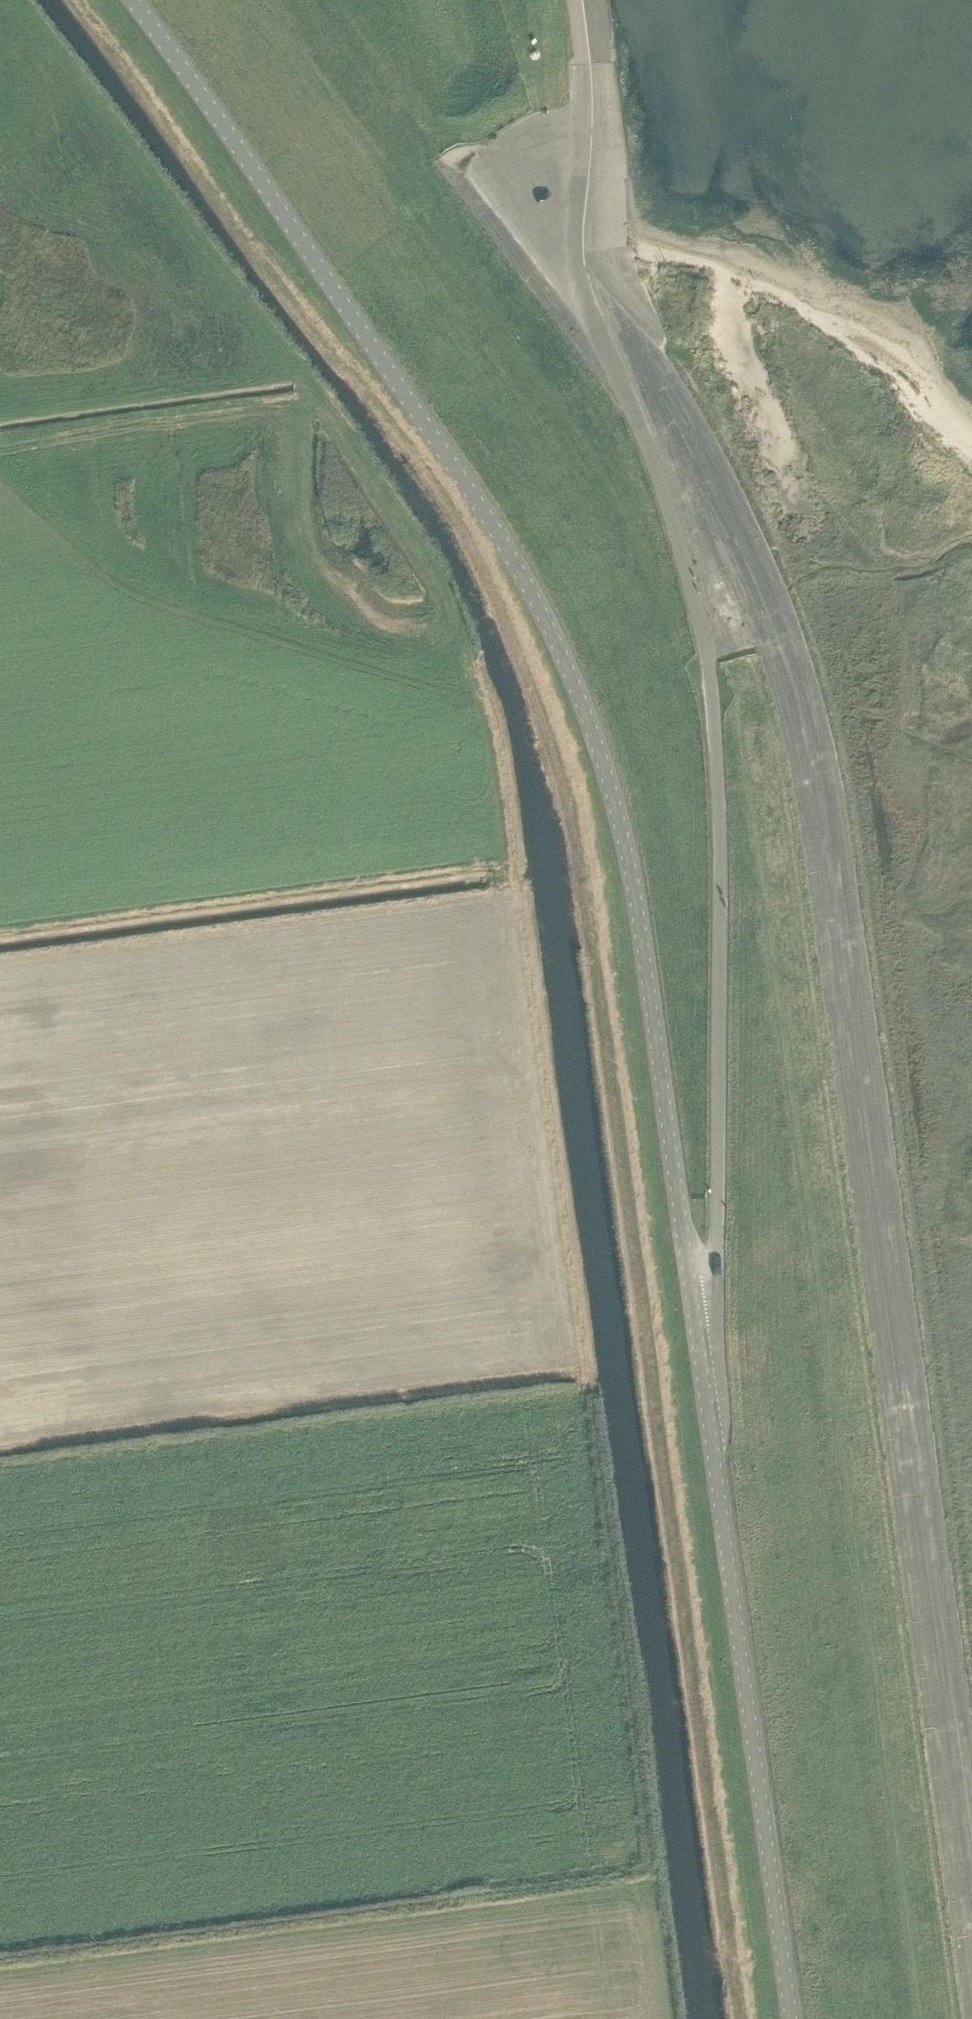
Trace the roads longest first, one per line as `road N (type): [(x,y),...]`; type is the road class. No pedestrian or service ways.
road 1 (unclassified): [(710,1397),(634,888),(582,702),(483,510),(127,0)]
road 2 (unclassified): [(710,1397),(720,815),(709,670),(661,478),(581,270),(584,55),(577,0)]
road 3 (unclassified): [(793,2018),(710,1397)]

